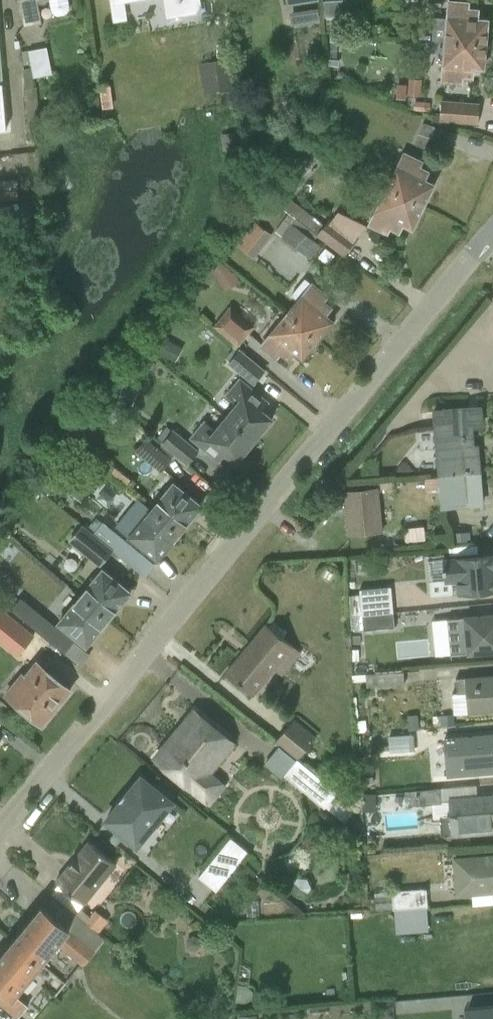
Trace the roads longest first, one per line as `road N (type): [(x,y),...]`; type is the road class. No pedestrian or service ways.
road 1 (unclassified): [(0,828),(492,230)]

